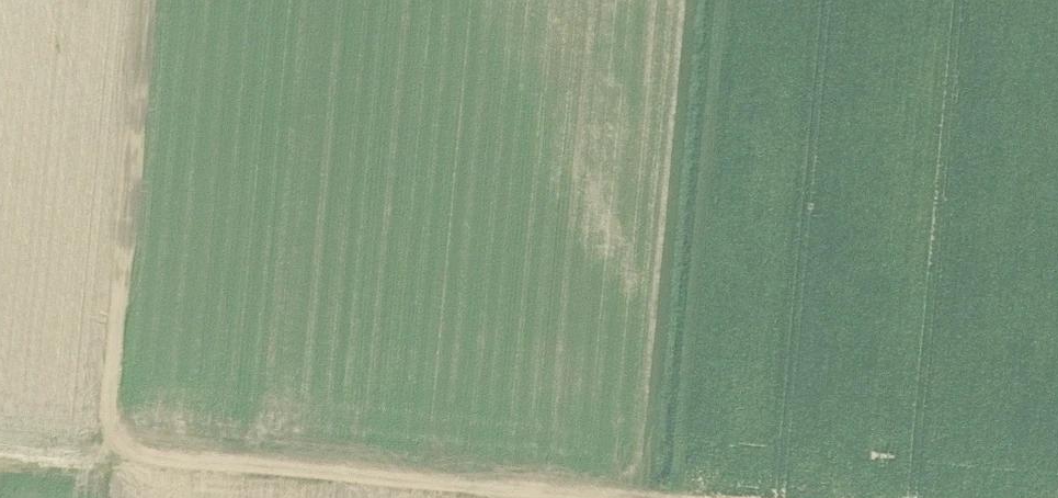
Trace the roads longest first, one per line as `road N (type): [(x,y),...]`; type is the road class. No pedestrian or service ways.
road 1 (track): [(657,497),(112,449)]
road 2 (track): [(112,449),(153,0)]

